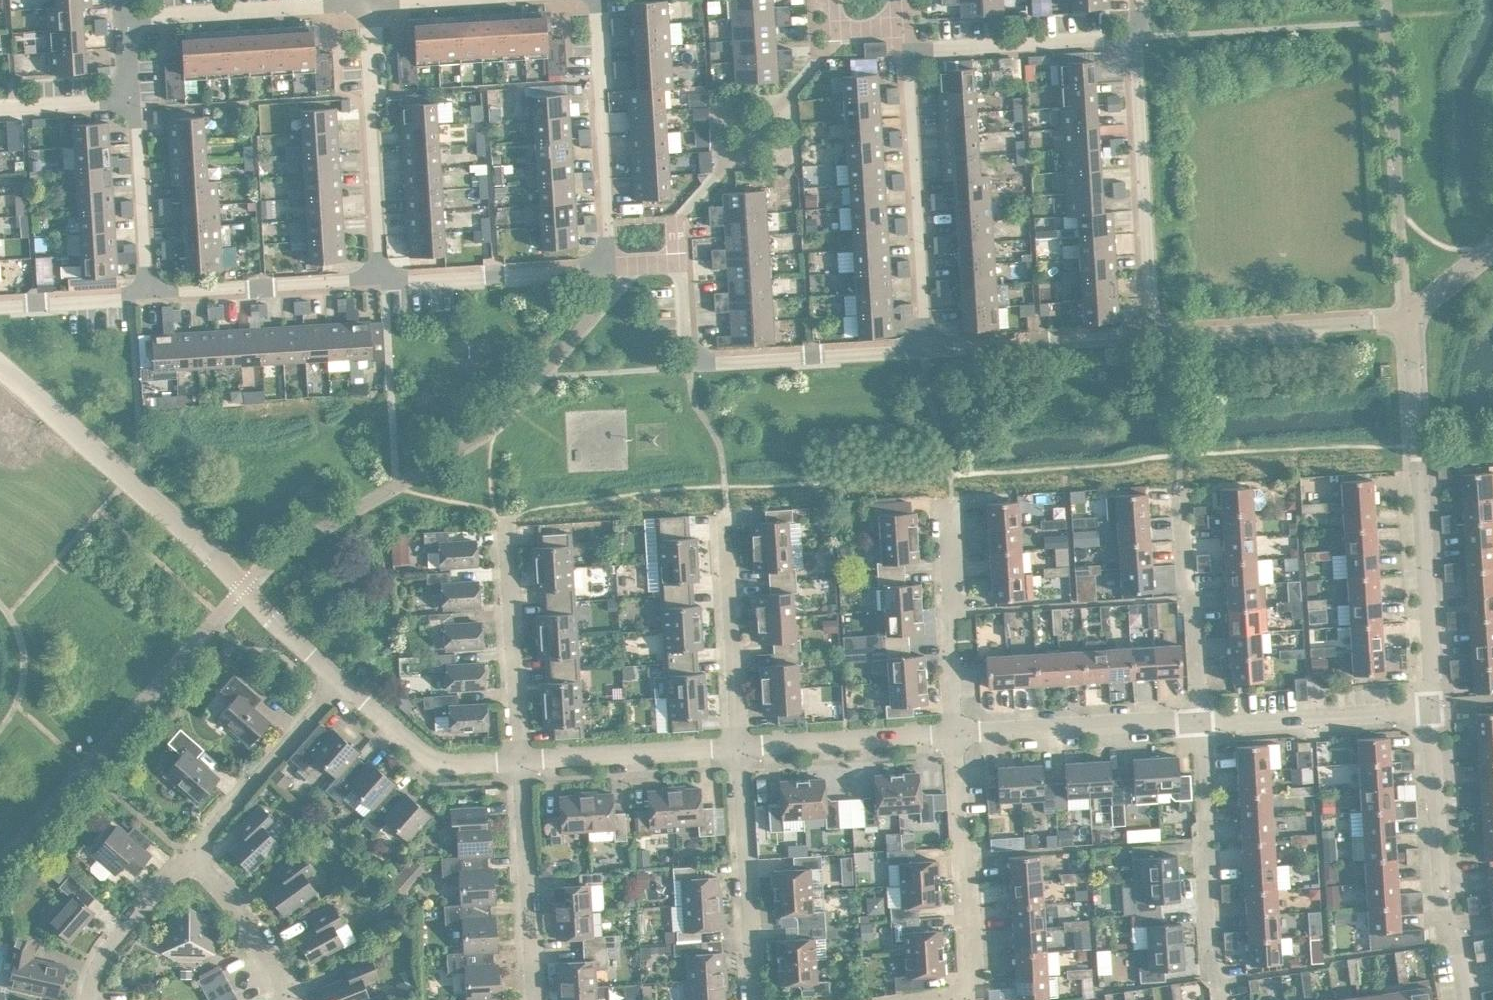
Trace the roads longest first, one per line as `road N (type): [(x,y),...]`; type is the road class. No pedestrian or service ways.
road 1 (residential): [(341,678),(128,475),(0,367)]
road 2 (residential): [(609,262),(685,256),(693,365),(928,347)]
road 3 (residential): [(1435,709),(1410,315)]
road 4 (residential): [(928,347),(906,45)]
road 5 (residential): [(1151,335),(1138,39)]
road 6 (residential): [(1466,999),(1442,898),(1435,709)]
road 7 (residential): [(1218,999),(1196,722)]
road 8 (residential): [(381,275),(367,30),(354,1)]
road 9 (residential): [(1196,722),(1178,447)]
road 10 (residential): [(958,733),(953,466)]
road 11 (residential): [(971,999),(958,733)]
road 12 (residential): [(734,745),(726,481)]
road 13 (residential): [(598,0),(609,262)]
road 14 (residential): [(1151,335),(1410,315)]
road 15 (residential): [(522,762),(505,507)]
road 16 (residential): [(756,999),(734,745)]
road 17 (residential): [(1435,709),(1196,722)]
road 18 (residential): [(1196,722),(958,733)]
road 19 (residential): [(537,999),(522,762)]
road 20 (residential): [(906,45),(1138,39)]
road 21 (residential): [(150,289),(381,275)]
road 22 (residential): [(191,853),(341,678)]
road 23 (residential): [(381,275),(609,262)]
road 24 (residential): [(126,10),(354,1)]
road 25 (residential): [(958,733),(734,745)]
road 26 (residential): [(928,347),(1151,335)]
road 27 (residential): [(734,745),(522,762)]
road 28 (residential): [(522,762),(445,763),(341,678)]
road 29 (residential): [(150,289),(133,97)]
road 30 (residential): [(89,999),(87,980),(104,950),(191,853)]
road 31 (residential): [(292,999),(247,922),(191,853)]
road 32 (residential): [(0,297),(150,289)]
road 33 (residential): [(133,97),(0,98)]

